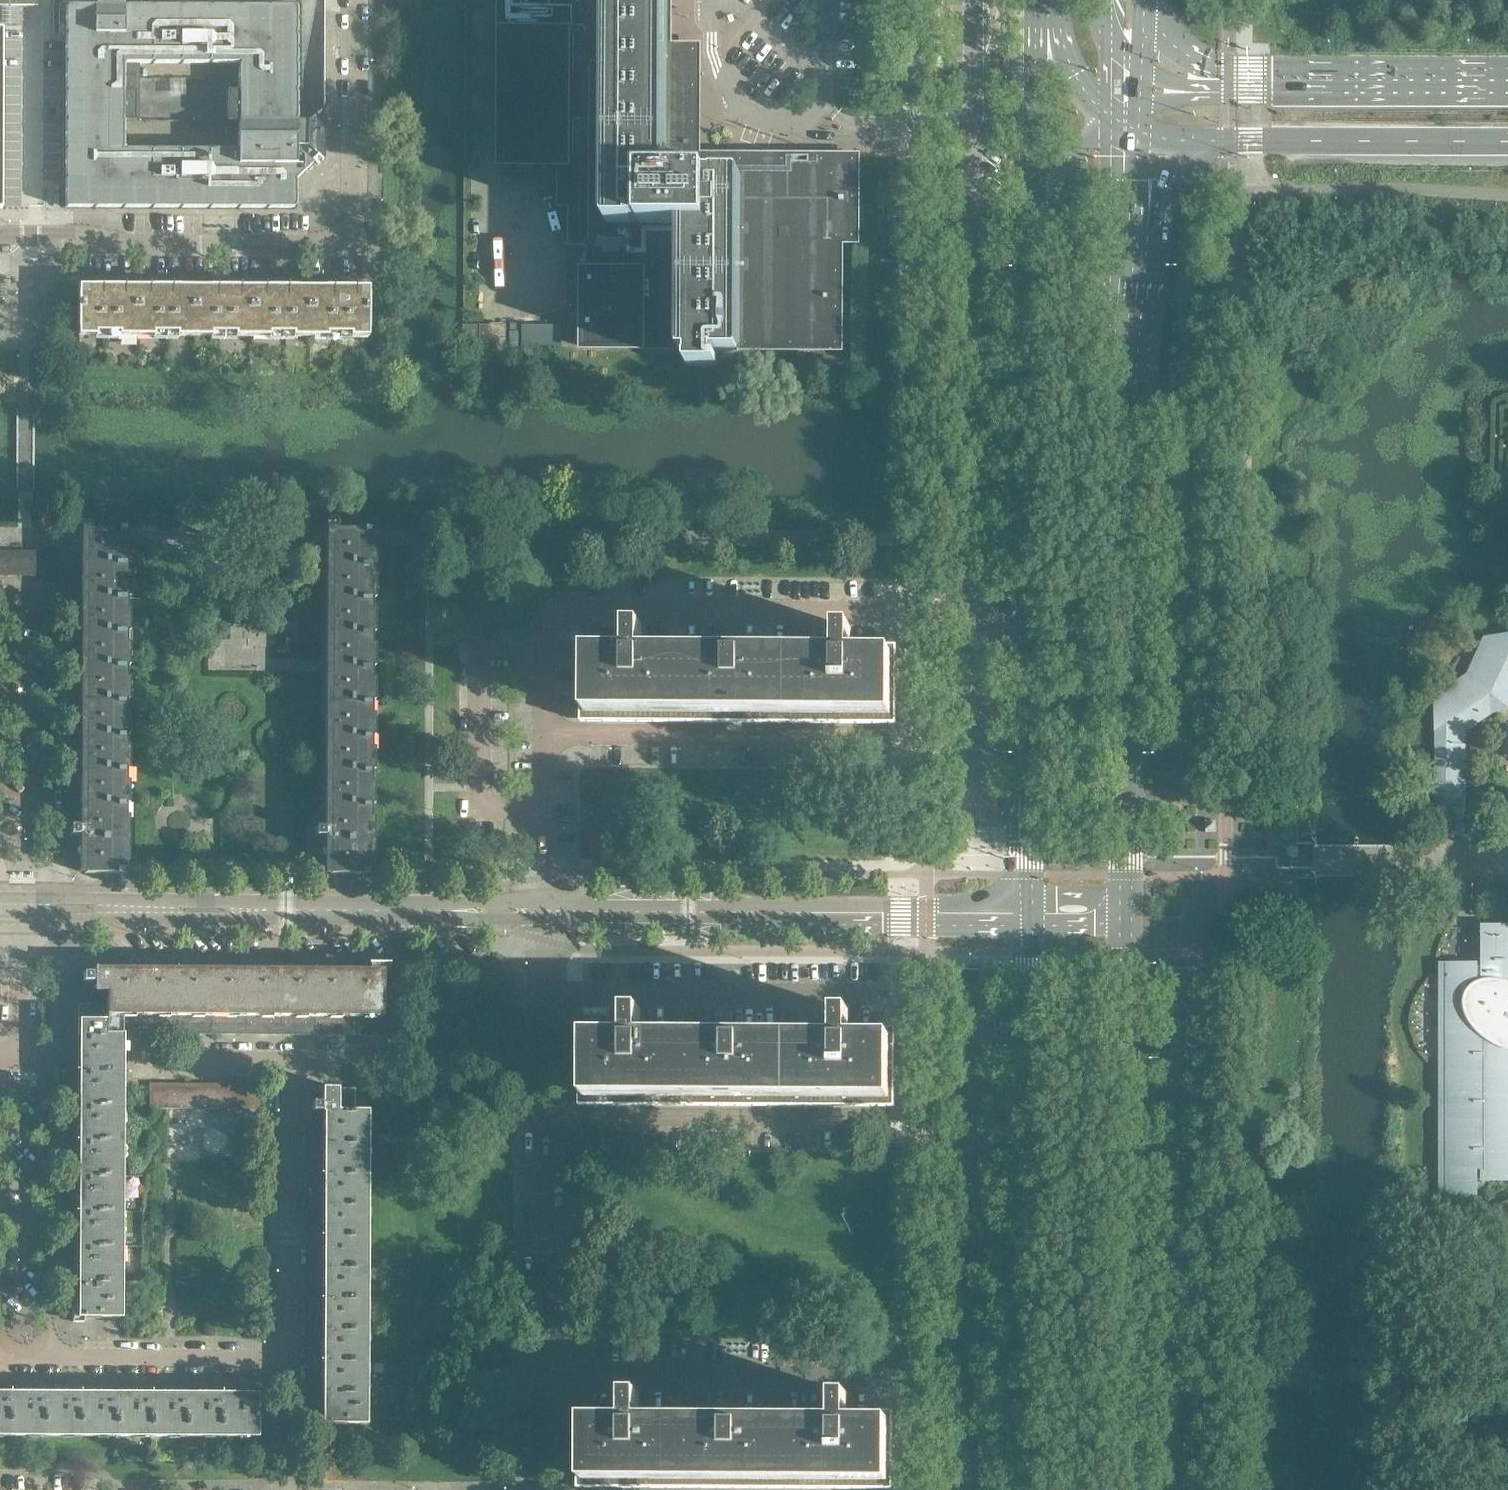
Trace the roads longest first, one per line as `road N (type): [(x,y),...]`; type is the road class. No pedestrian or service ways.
road 1 (secondary): [(1127,913),(1136,224)]
road 2 (secondary): [(1030,225),(1025,914)]
road 3 (secondary): [(1127,1489),(1127,913)]
road 4 (secondary): [(1025,914),(1023,1489)]
road 5 (residential): [(358,0),(352,222),(336,241),(28,237)]
road 6 (tertiary): [(547,911),(57,909)]
road 7 (tertiary): [(1025,914),(547,911)]
road 8 (residential): [(57,909),(55,599),(0,599)]
road 9 (residential): [(546,612),(888,613)]
road 10 (residential): [(548,996),(884,998)]
road 11 (residential): [(48,1358),(48,1060),(21,1040)]
road 12 (residential): [(547,1377),(878,1378)]
road 13 (residential): [(546,612),(479,612),(479,806),(547,807)]
road 14 (residential): [(548,1121),(863,1123)]
road 15 (residential): [(546,738),(859,738)]
road 16 (residential): [(289,1359),(291,1061)]
road 17 (motorway): [(1218,141),(1507,142)]
road 18 (motorway): [(1507,80),(1230,80)]
road 19 (residential): [(548,1059),(291,1061)]
road 20 (residential): [(547,1377),(548,1121)]
road 21 (residential): [(289,1359),(48,1358)]
road 22 (secondary): [(1041,14),(1030,225)]
road 23 (residential): [(291,1061),(142,1060)]
road 24 (motorway): [(1114,120),(1089,138),(1030,225)]
road 25 (residential): [(21,1040),(21,908)]
road 26 (motorway): [(1041,14),(1083,93),(1114,120)]
road 27 (residential): [(290,1489),(289,1359)]
road 28 (residential): [(546,738),(546,612)]

